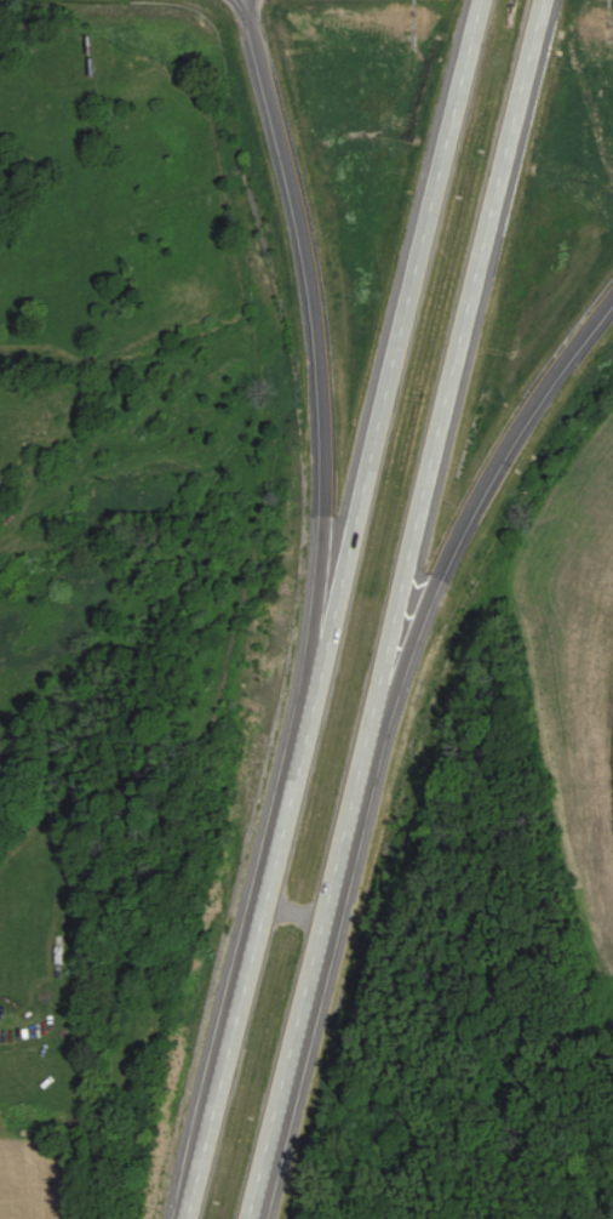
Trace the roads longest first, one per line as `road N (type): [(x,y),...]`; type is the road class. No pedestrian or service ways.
road 1 (primary): [(242,1218),(542,0)]
road 2 (primary): [(478,0),(181,1218)]
road 3 (primary): [(245,0),(308,267),(320,368),(322,497),(303,712)]
road 4 (primary): [(367,734),(439,569),(499,458),(612,294)]

